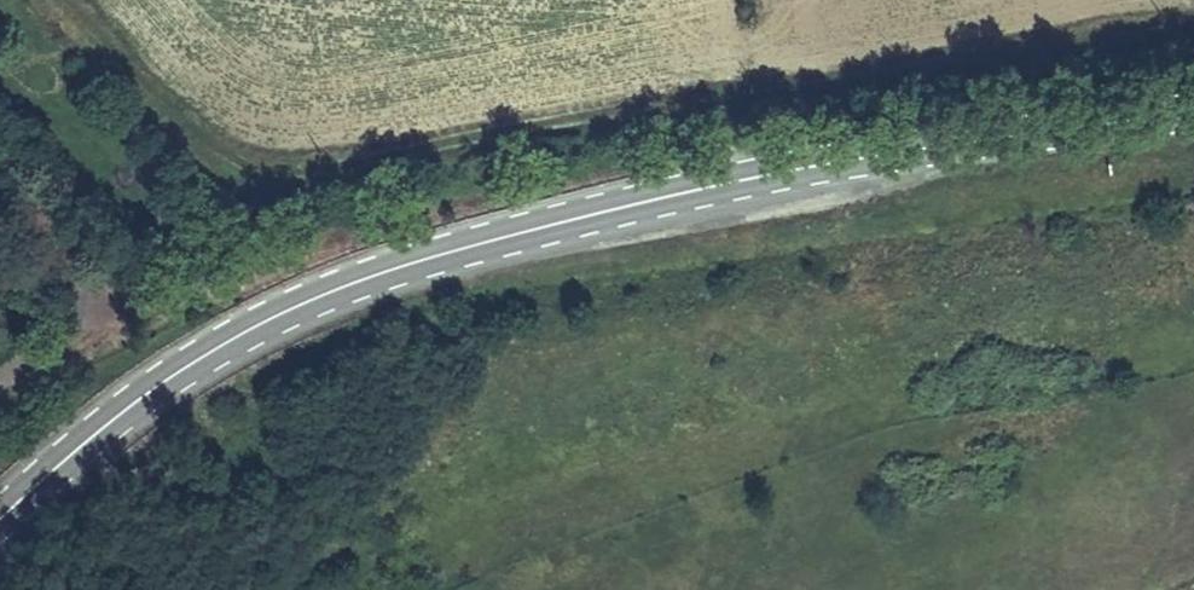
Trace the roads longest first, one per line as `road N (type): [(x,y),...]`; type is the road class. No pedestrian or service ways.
road 1 (primary): [(0,505),(108,409),(237,325),(362,270),(709,179),(878,145),(1193,107)]

